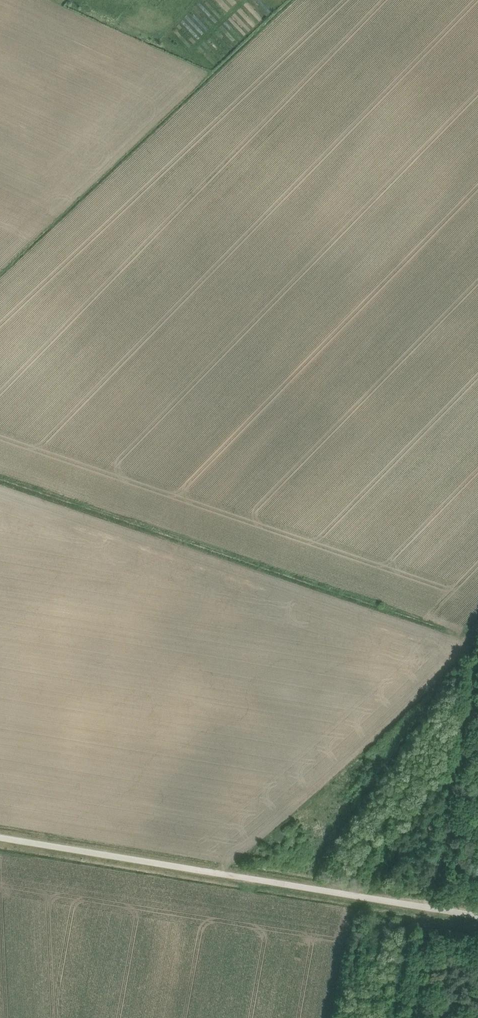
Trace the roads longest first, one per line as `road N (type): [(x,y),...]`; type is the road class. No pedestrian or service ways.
road 1 (unclassified): [(477,915),(0,837)]

